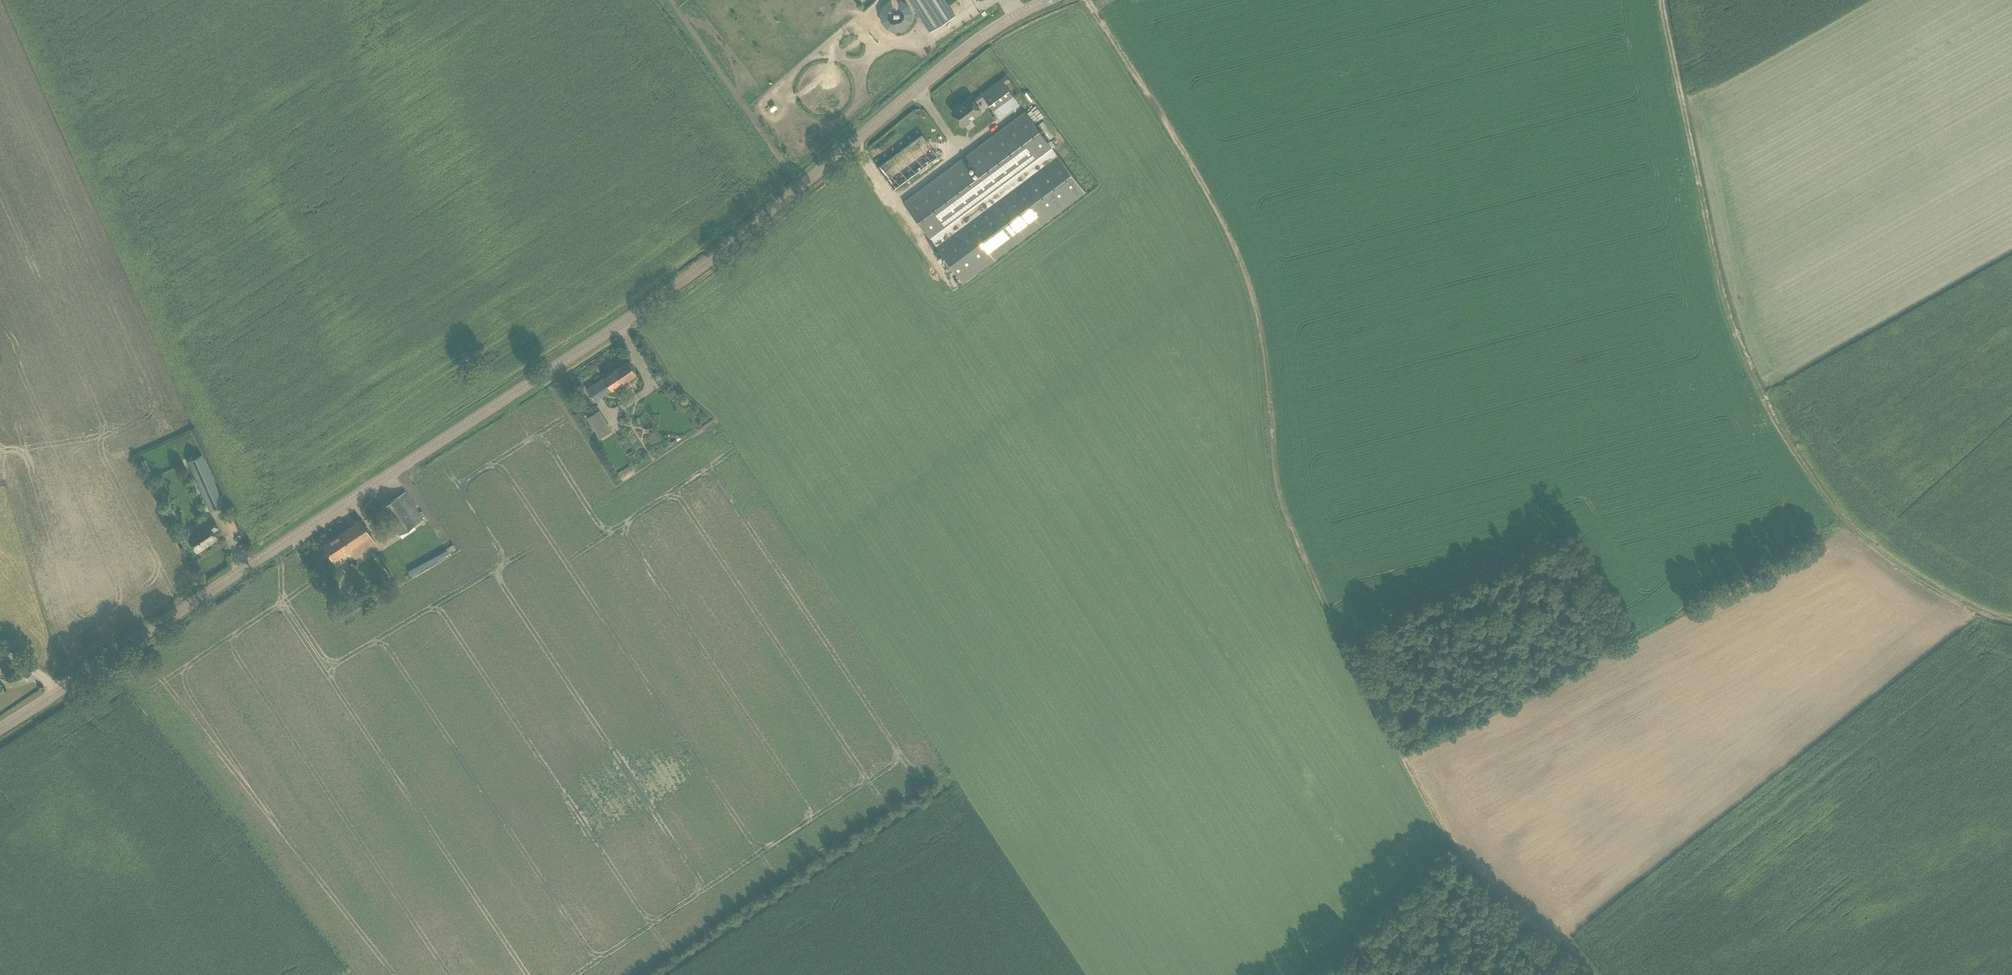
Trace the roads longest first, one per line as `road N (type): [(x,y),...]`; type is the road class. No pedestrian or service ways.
road 1 (tertiary): [(0,729),(670,290),(968,47),(1047,0)]
road 2 (track): [(1087,0),(1209,201),(1240,267),(1262,344),(1277,493),(1337,635),(1447,839),(1583,974)]
road 3 (track): [(2011,622),(1880,555),(1842,518),(1790,443),(1724,300),(1662,0)]

